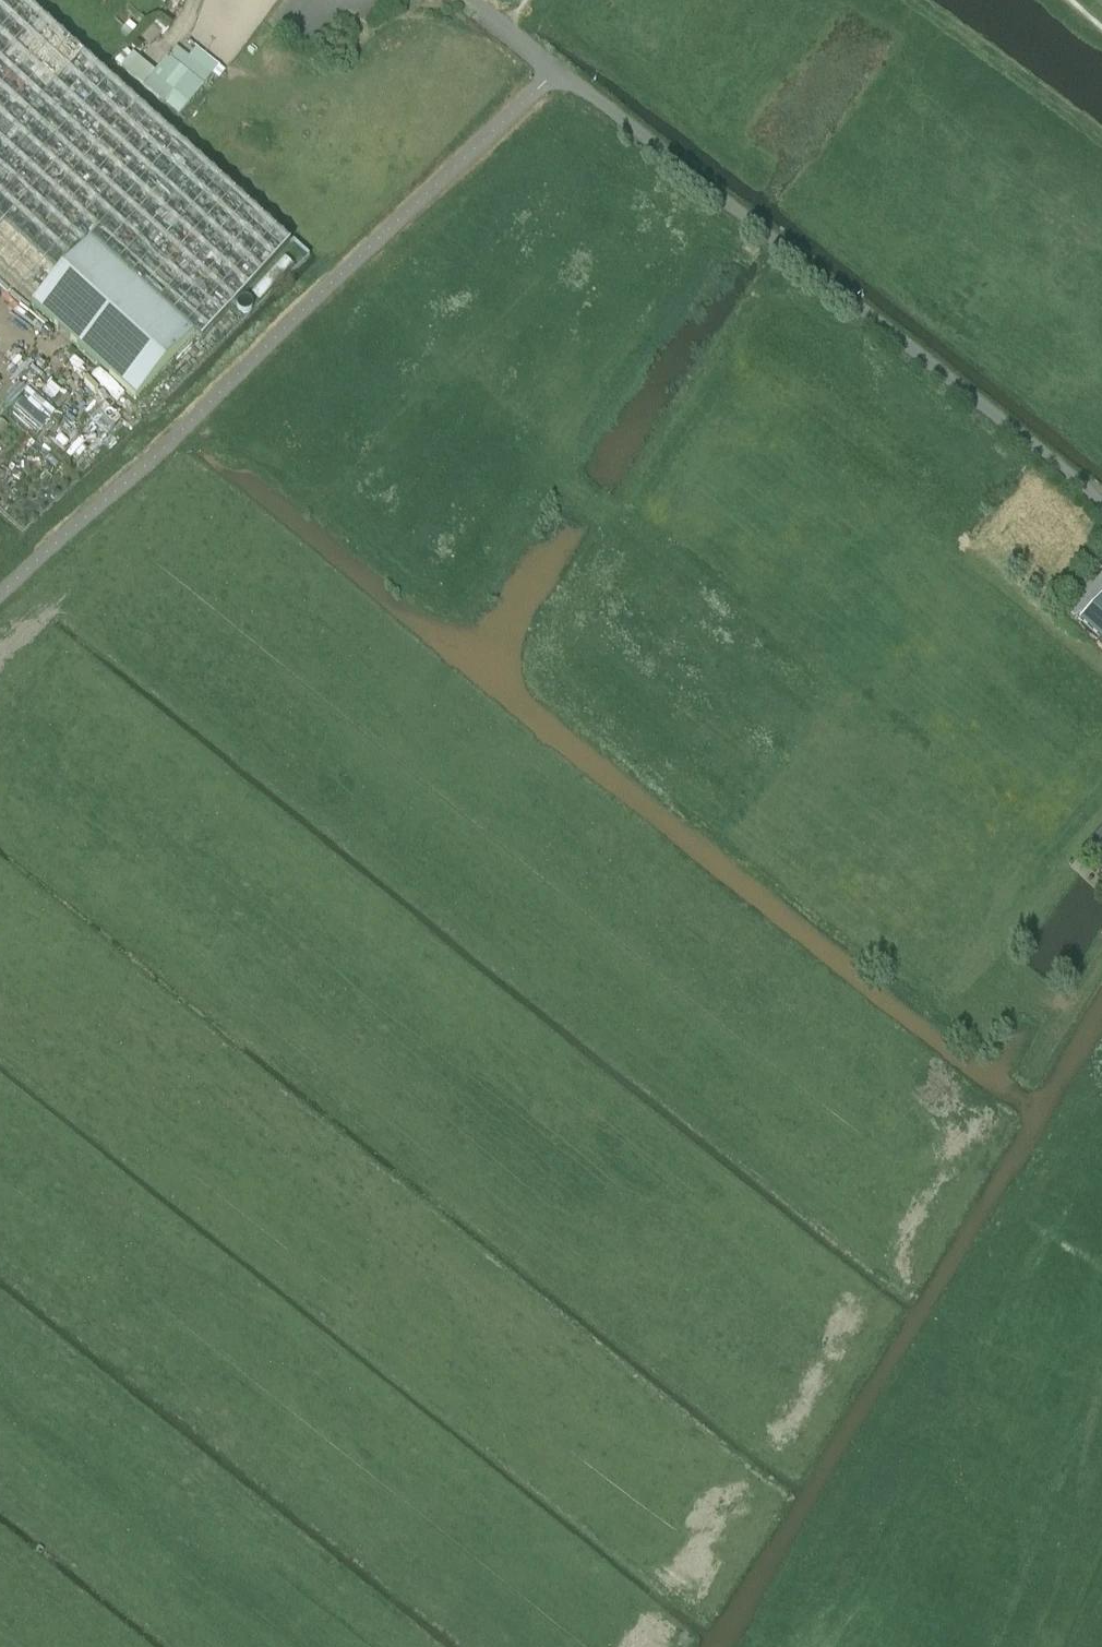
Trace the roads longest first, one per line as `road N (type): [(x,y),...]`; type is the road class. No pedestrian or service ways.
road 1 (unclassified): [(1101,503),(472,0)]

